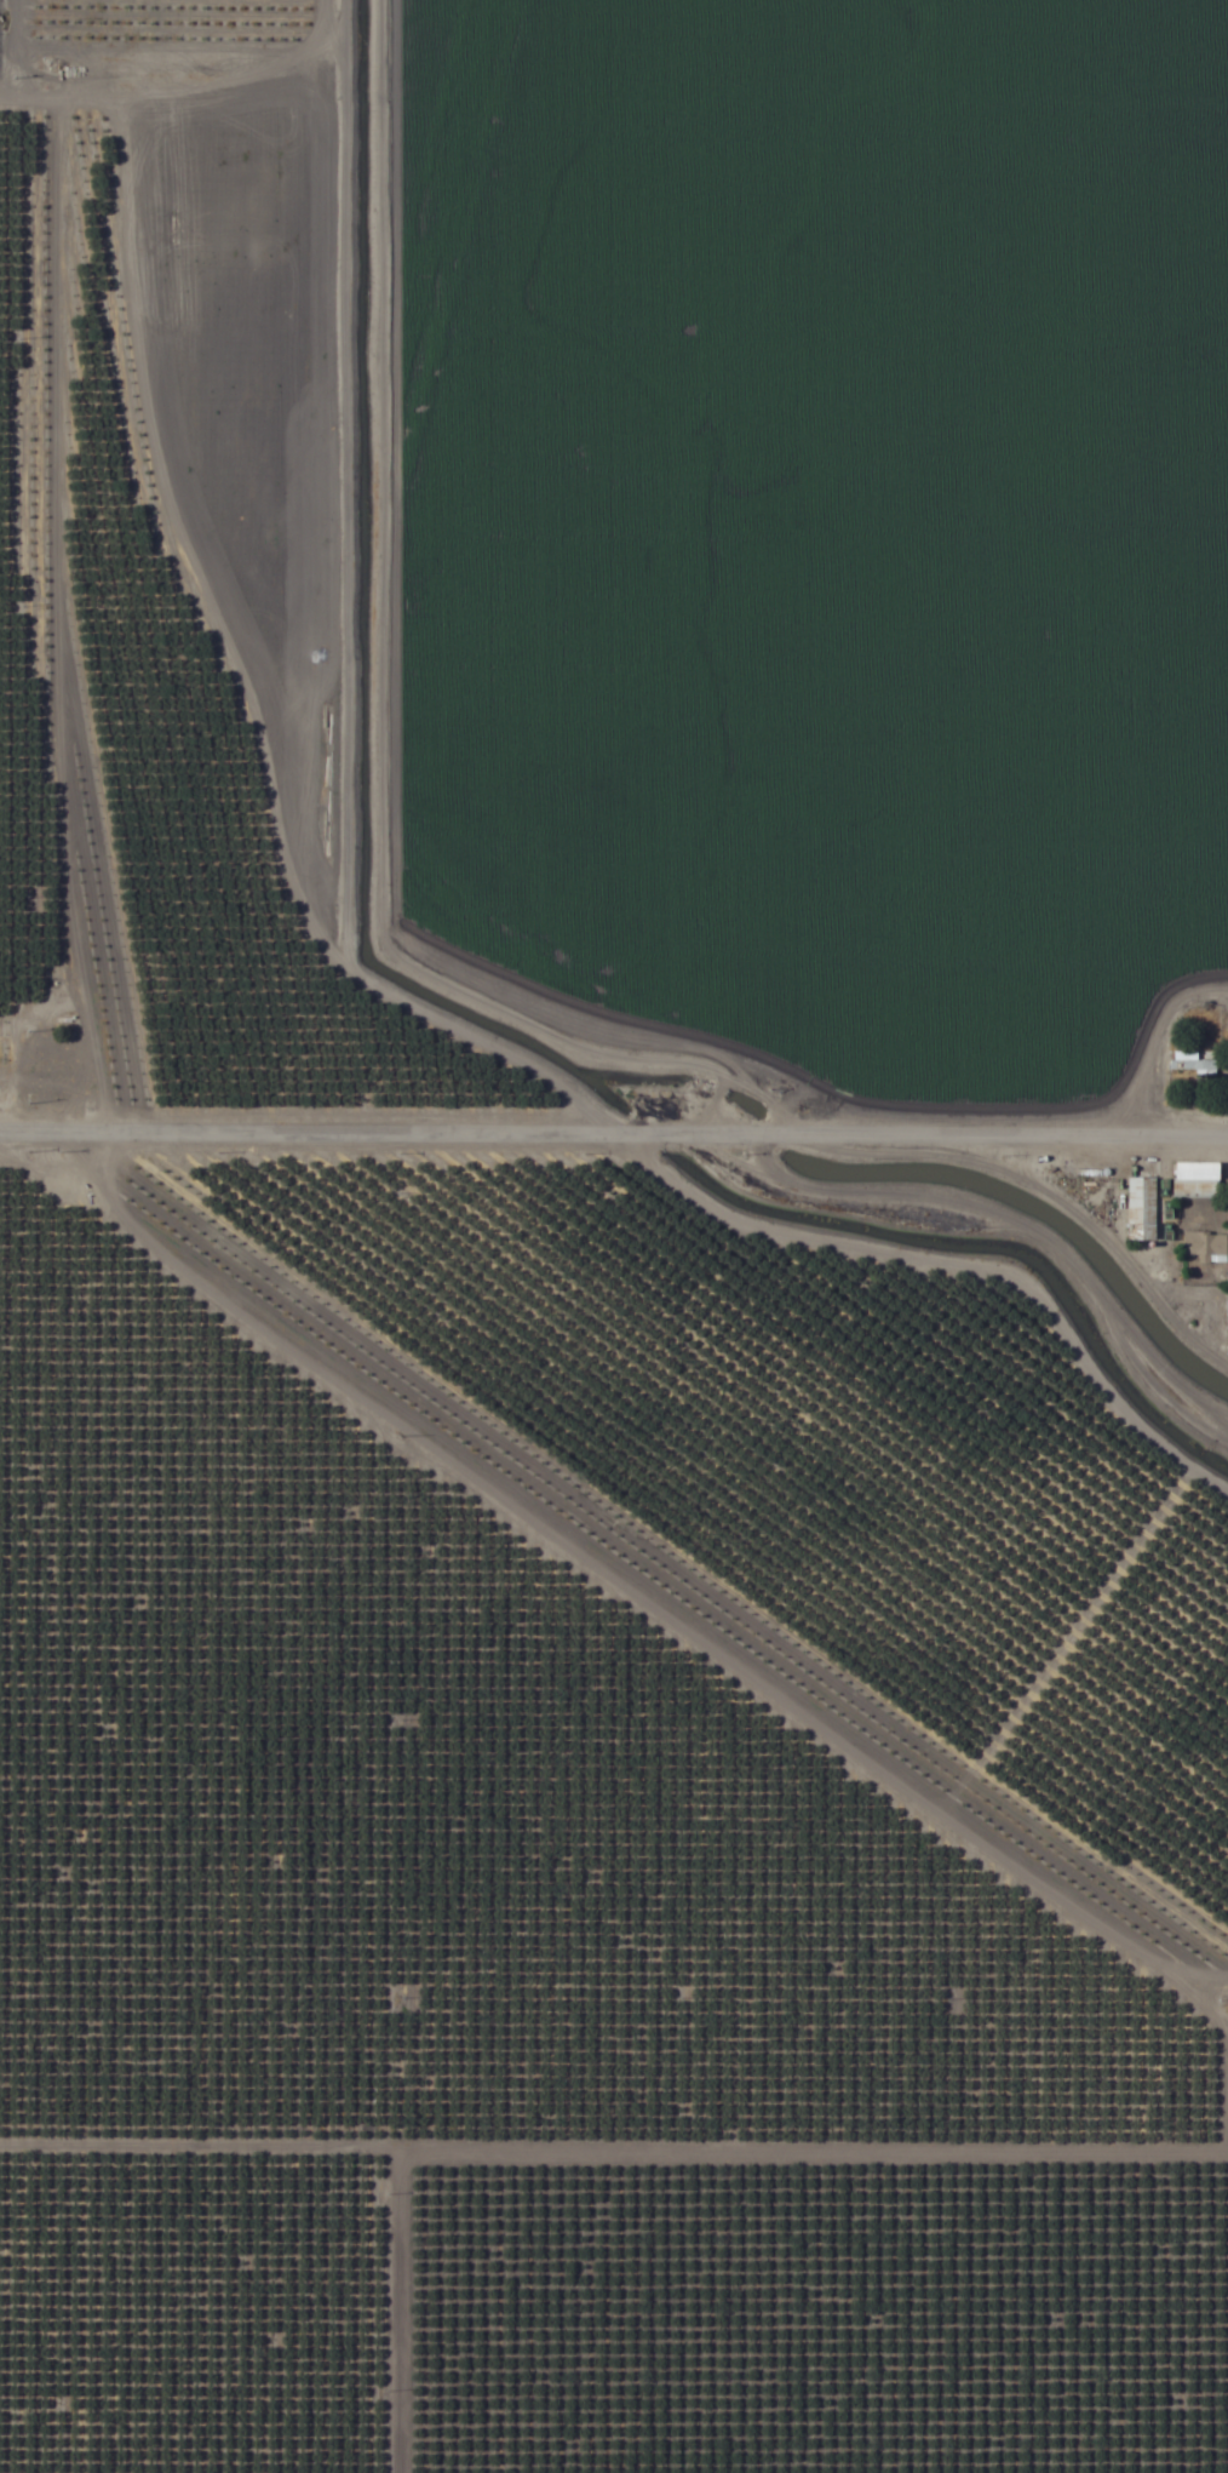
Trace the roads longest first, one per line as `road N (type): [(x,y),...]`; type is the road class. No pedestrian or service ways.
road 1 (residential): [(138,1132),(666,1134),(744,1120),(1227,1117)]
road 2 (residential): [(0,1128),(138,1132)]

